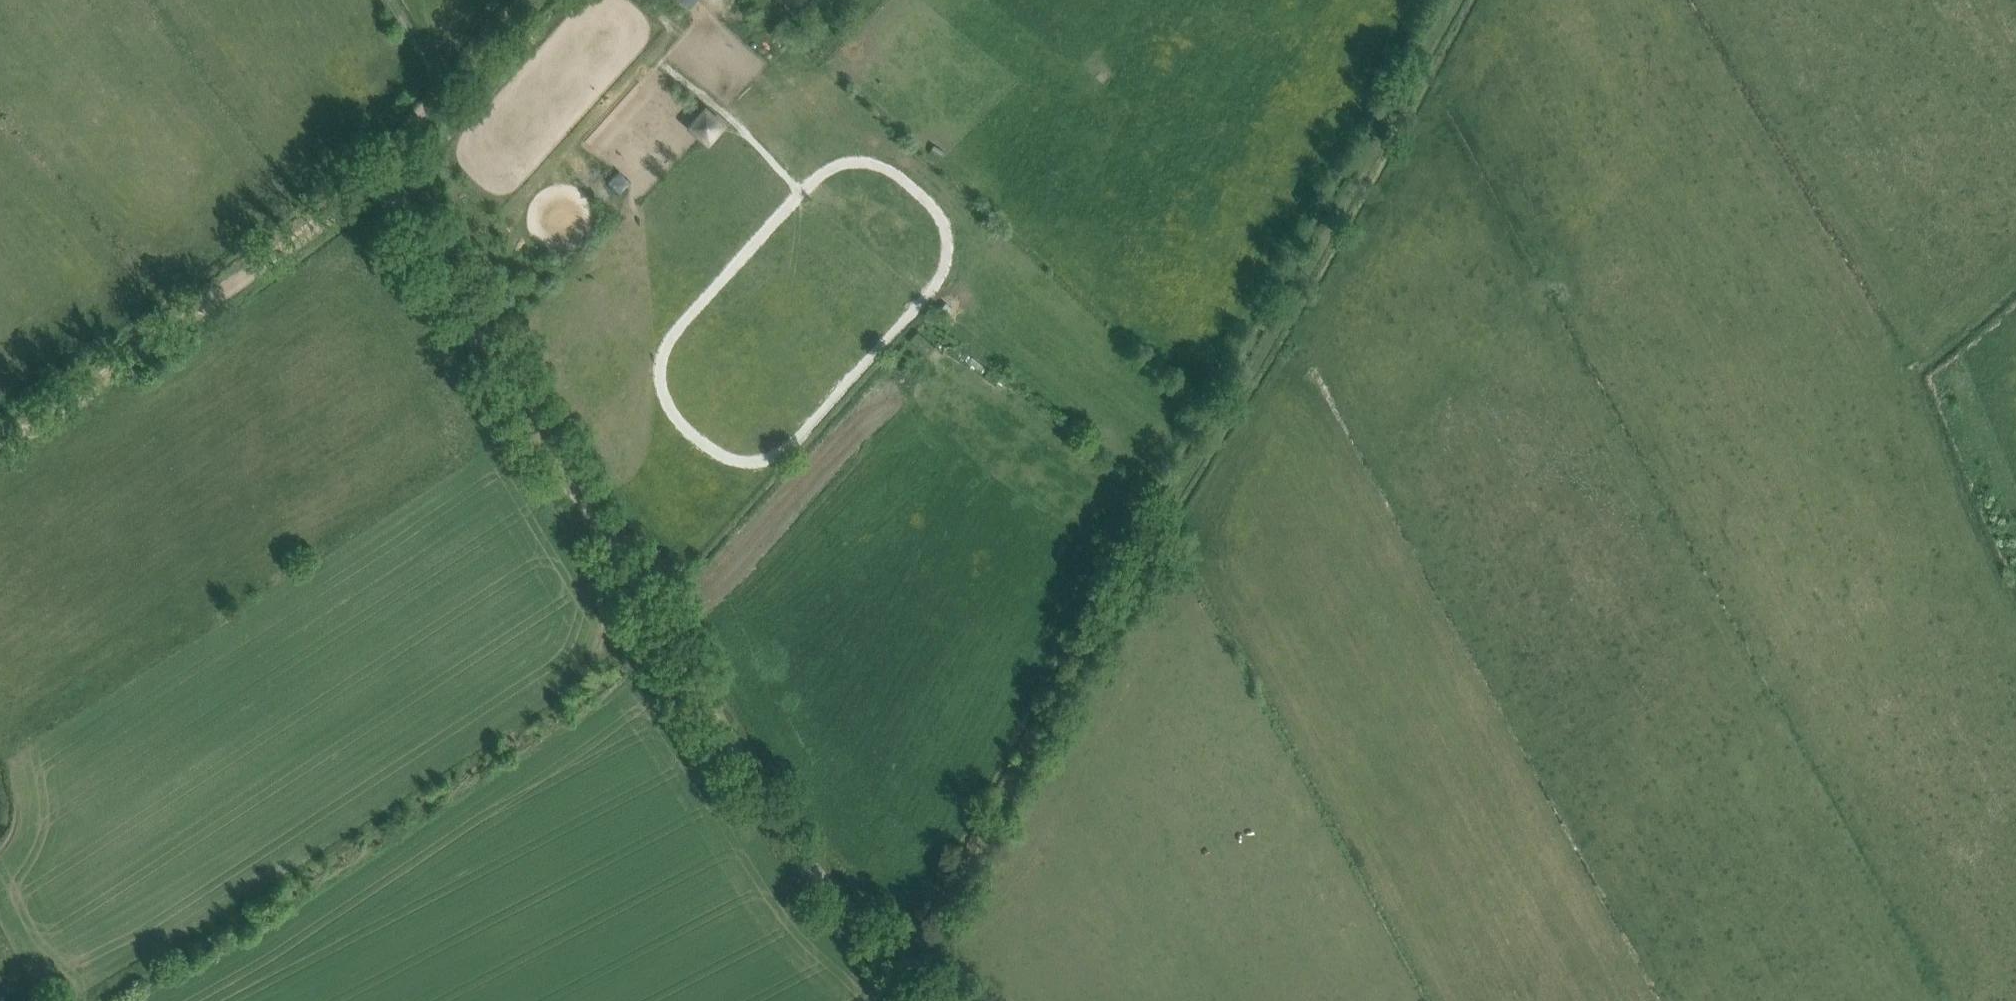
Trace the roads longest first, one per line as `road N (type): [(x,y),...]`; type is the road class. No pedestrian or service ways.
road 1 (track): [(950,1000),(834,890),(715,726),(386,179),(404,136),(445,90)]
road 2 (track): [(915,971),(1445,0)]
road 3 (track): [(386,179),(0,453)]
road 4 (track): [(445,90),(528,0)]

